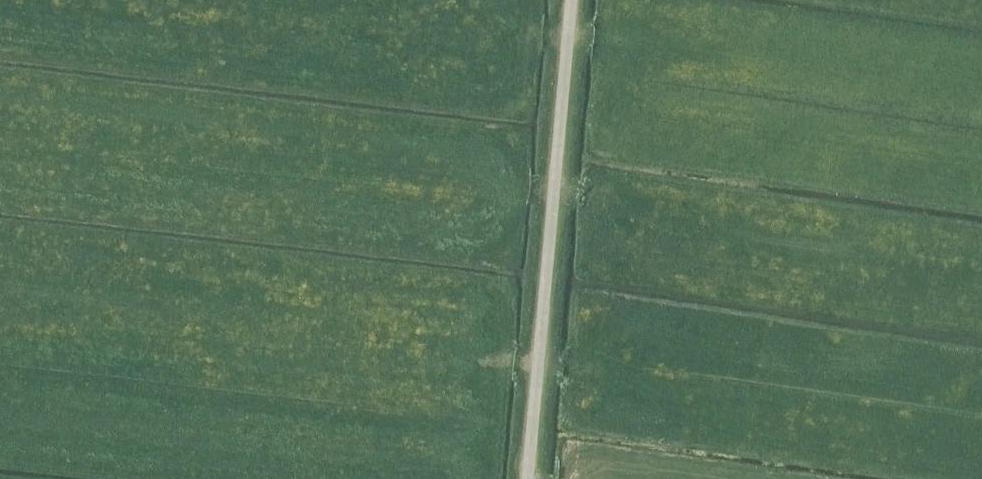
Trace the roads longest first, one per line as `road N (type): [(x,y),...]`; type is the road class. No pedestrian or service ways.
road 1 (unclassified): [(532,478),(575,0)]

